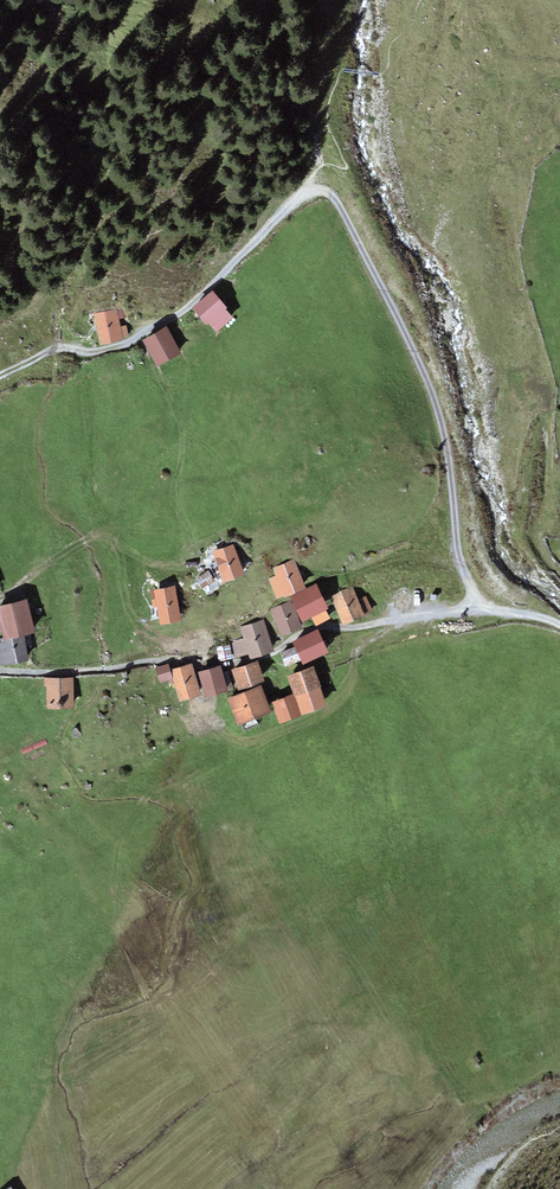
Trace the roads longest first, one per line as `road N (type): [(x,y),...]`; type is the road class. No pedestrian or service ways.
road 1 (track): [(559,625),(482,605),(320,626),(251,660),(0,670)]
road 2 (track): [(308,190),(335,198),(435,400),(458,558),(482,605)]
road 3 (track): [(0,378),(49,350),(109,349),(176,316),(308,190)]

